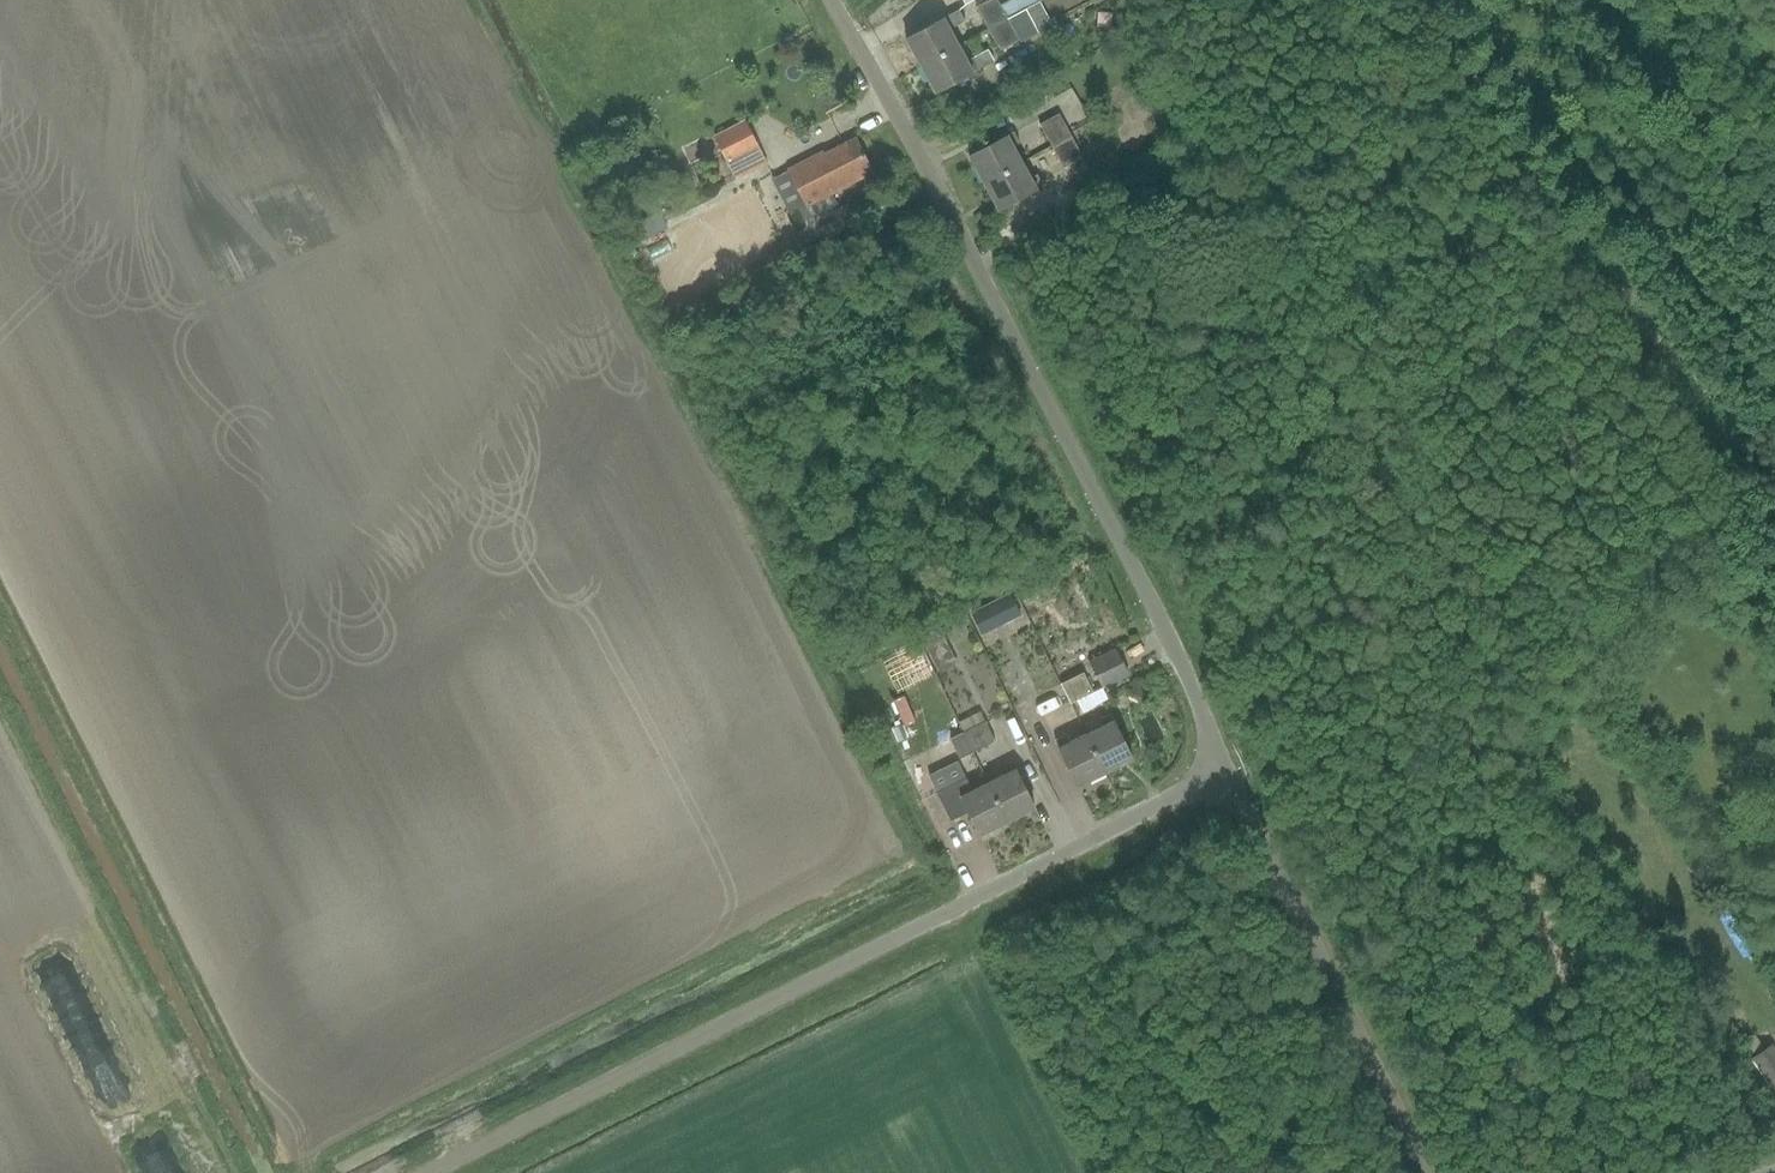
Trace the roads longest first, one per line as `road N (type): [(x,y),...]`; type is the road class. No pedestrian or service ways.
road 1 (unclassified): [(1223,775),(431,1172)]
road 2 (unclassified): [(1223,775),(1206,712),(833,0)]
road 3 (unclassified): [(1425,1172),(1223,775)]

